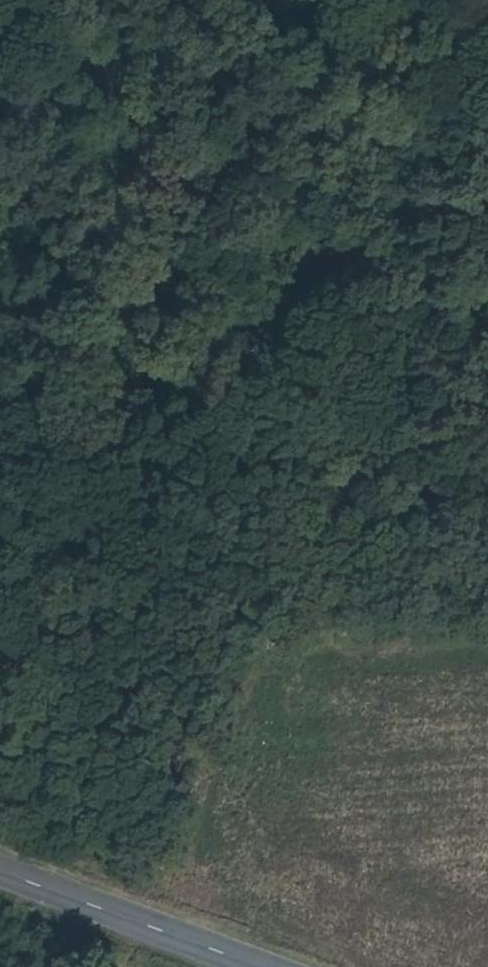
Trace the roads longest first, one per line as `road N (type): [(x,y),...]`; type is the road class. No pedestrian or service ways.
road 1 (secondary): [(0,882),(232,966)]

